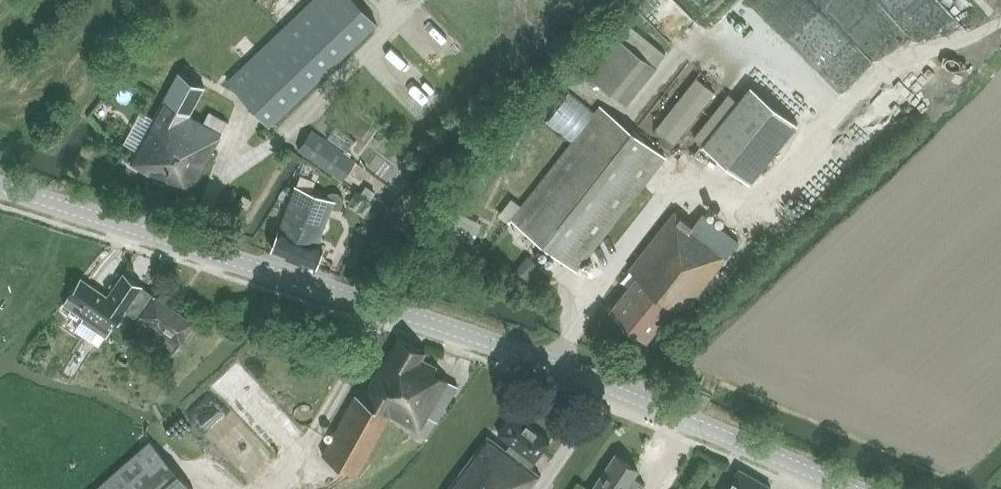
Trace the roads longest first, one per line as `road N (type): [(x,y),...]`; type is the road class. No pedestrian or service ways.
road 1 (tertiary): [(849,488),(317,284),(0,187)]
road 2 (track): [(1000,21),(969,40),(887,63),(763,198),(678,185),(589,294),(548,369)]

